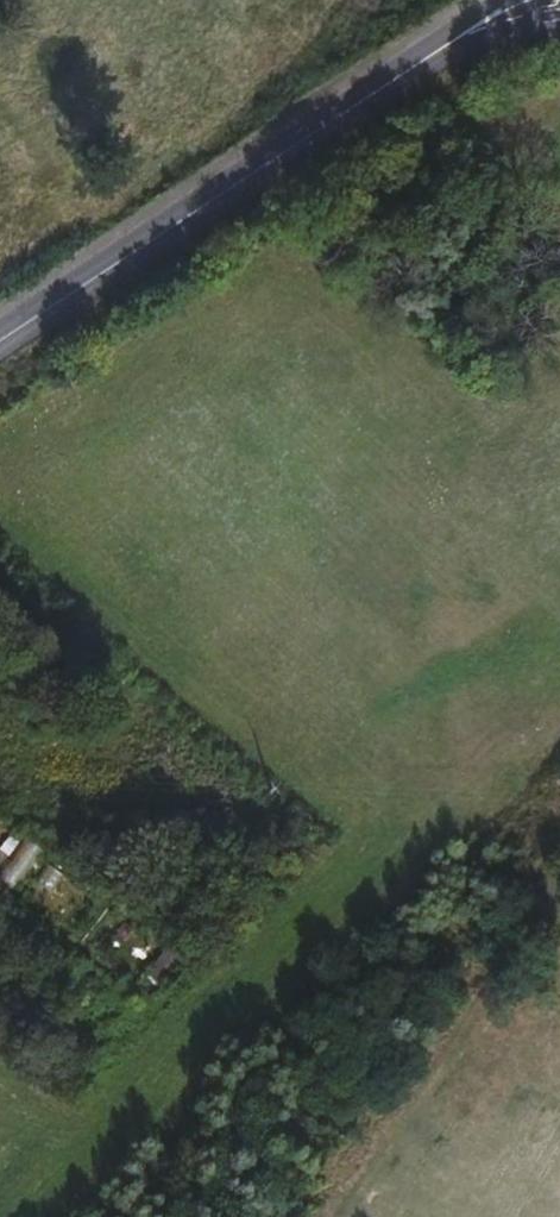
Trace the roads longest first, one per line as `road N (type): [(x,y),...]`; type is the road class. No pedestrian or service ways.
road 1 (tertiary): [(0,340),(399,75)]
road 2 (tertiary): [(508,0),(399,75)]

